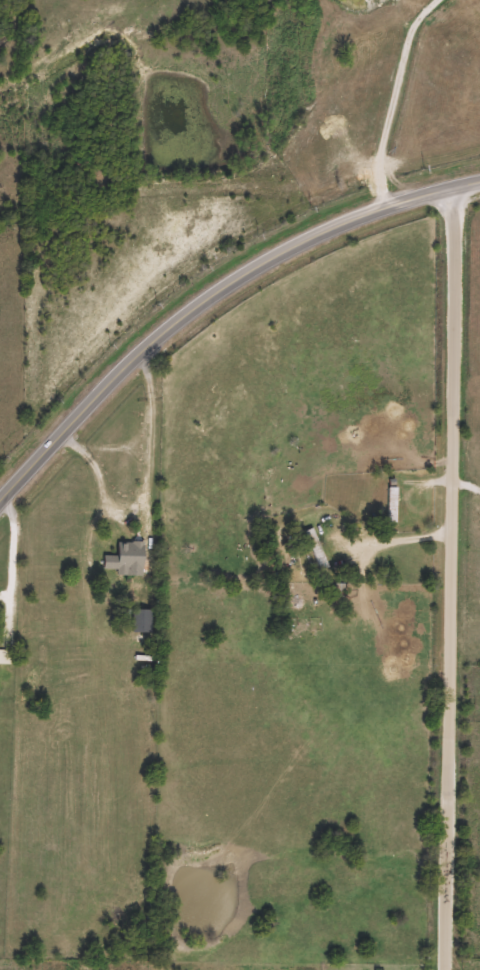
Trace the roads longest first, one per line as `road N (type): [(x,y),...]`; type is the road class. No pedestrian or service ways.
road 1 (residential): [(452,969),(458,187)]
road 2 (secondary): [(0,502),(138,358),(223,285),(303,235),(479,185)]

